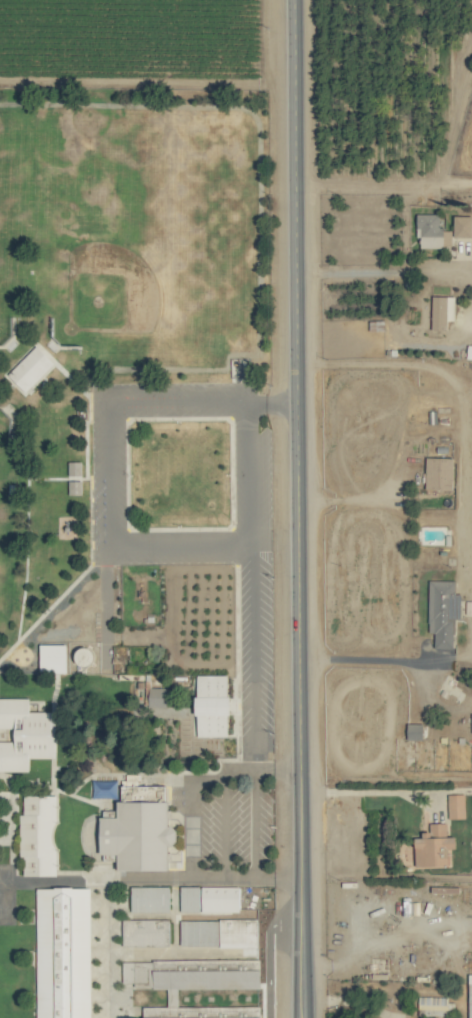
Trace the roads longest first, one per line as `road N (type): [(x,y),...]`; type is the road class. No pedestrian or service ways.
road 1 (secondary): [(294,0),(301,1017)]

